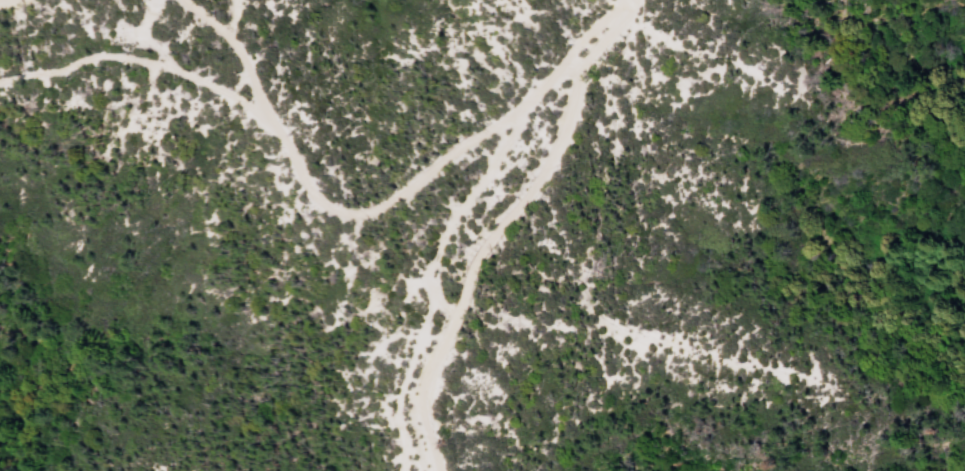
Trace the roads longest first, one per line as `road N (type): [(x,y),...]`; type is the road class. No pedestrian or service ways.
road 1 (track): [(571,72),(360,218),(318,204),(238,50),(188,0)]
road 2 (track): [(633,0),(601,64),(571,72),(567,120),(537,175),(472,257),(421,407),(435,470)]
road 3 (track): [(274,126),(215,86),(123,53),(88,59),(65,74),(0,84)]
road 4 (track): [(528,102),(484,177),(447,215),(424,278),(433,309),(450,311)]
road 5 (track): [(401,470),(391,407),(433,309)]

